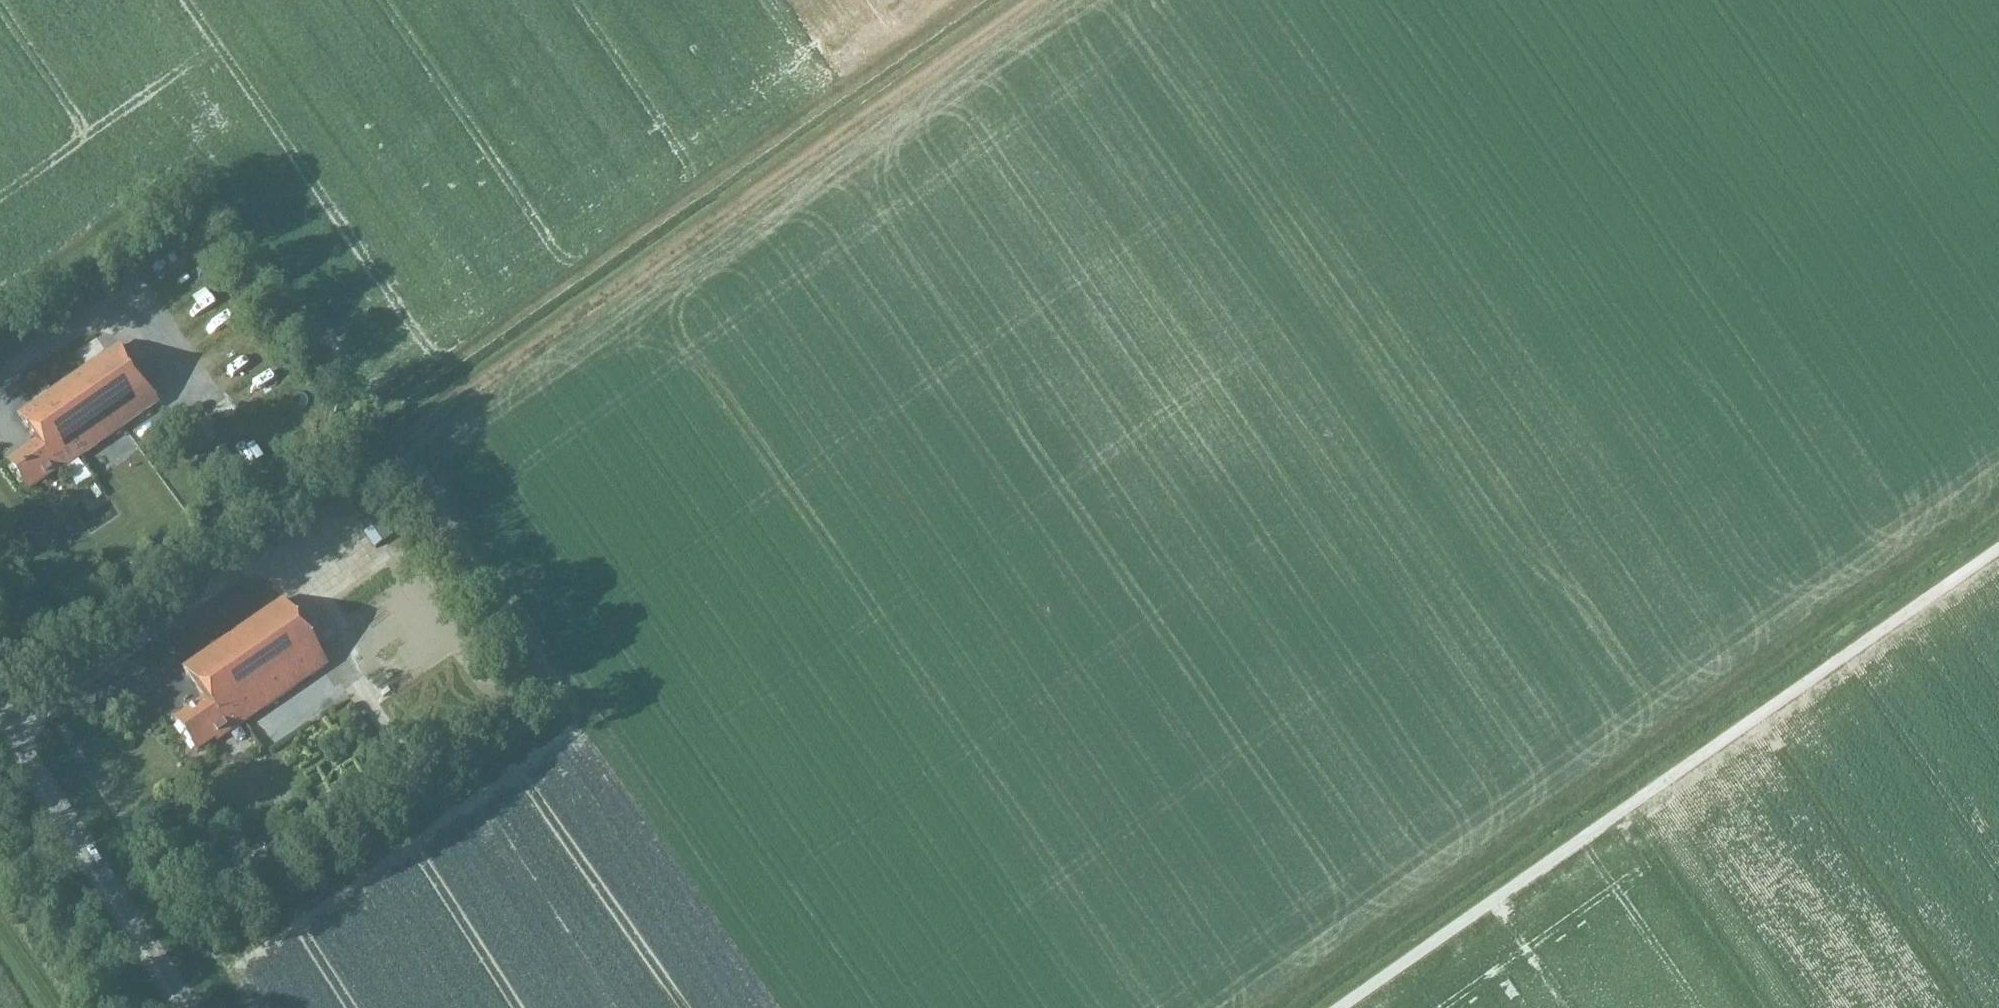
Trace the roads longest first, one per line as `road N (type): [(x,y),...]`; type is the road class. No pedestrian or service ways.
road 1 (secondary): [(190,1007),(0,714)]

